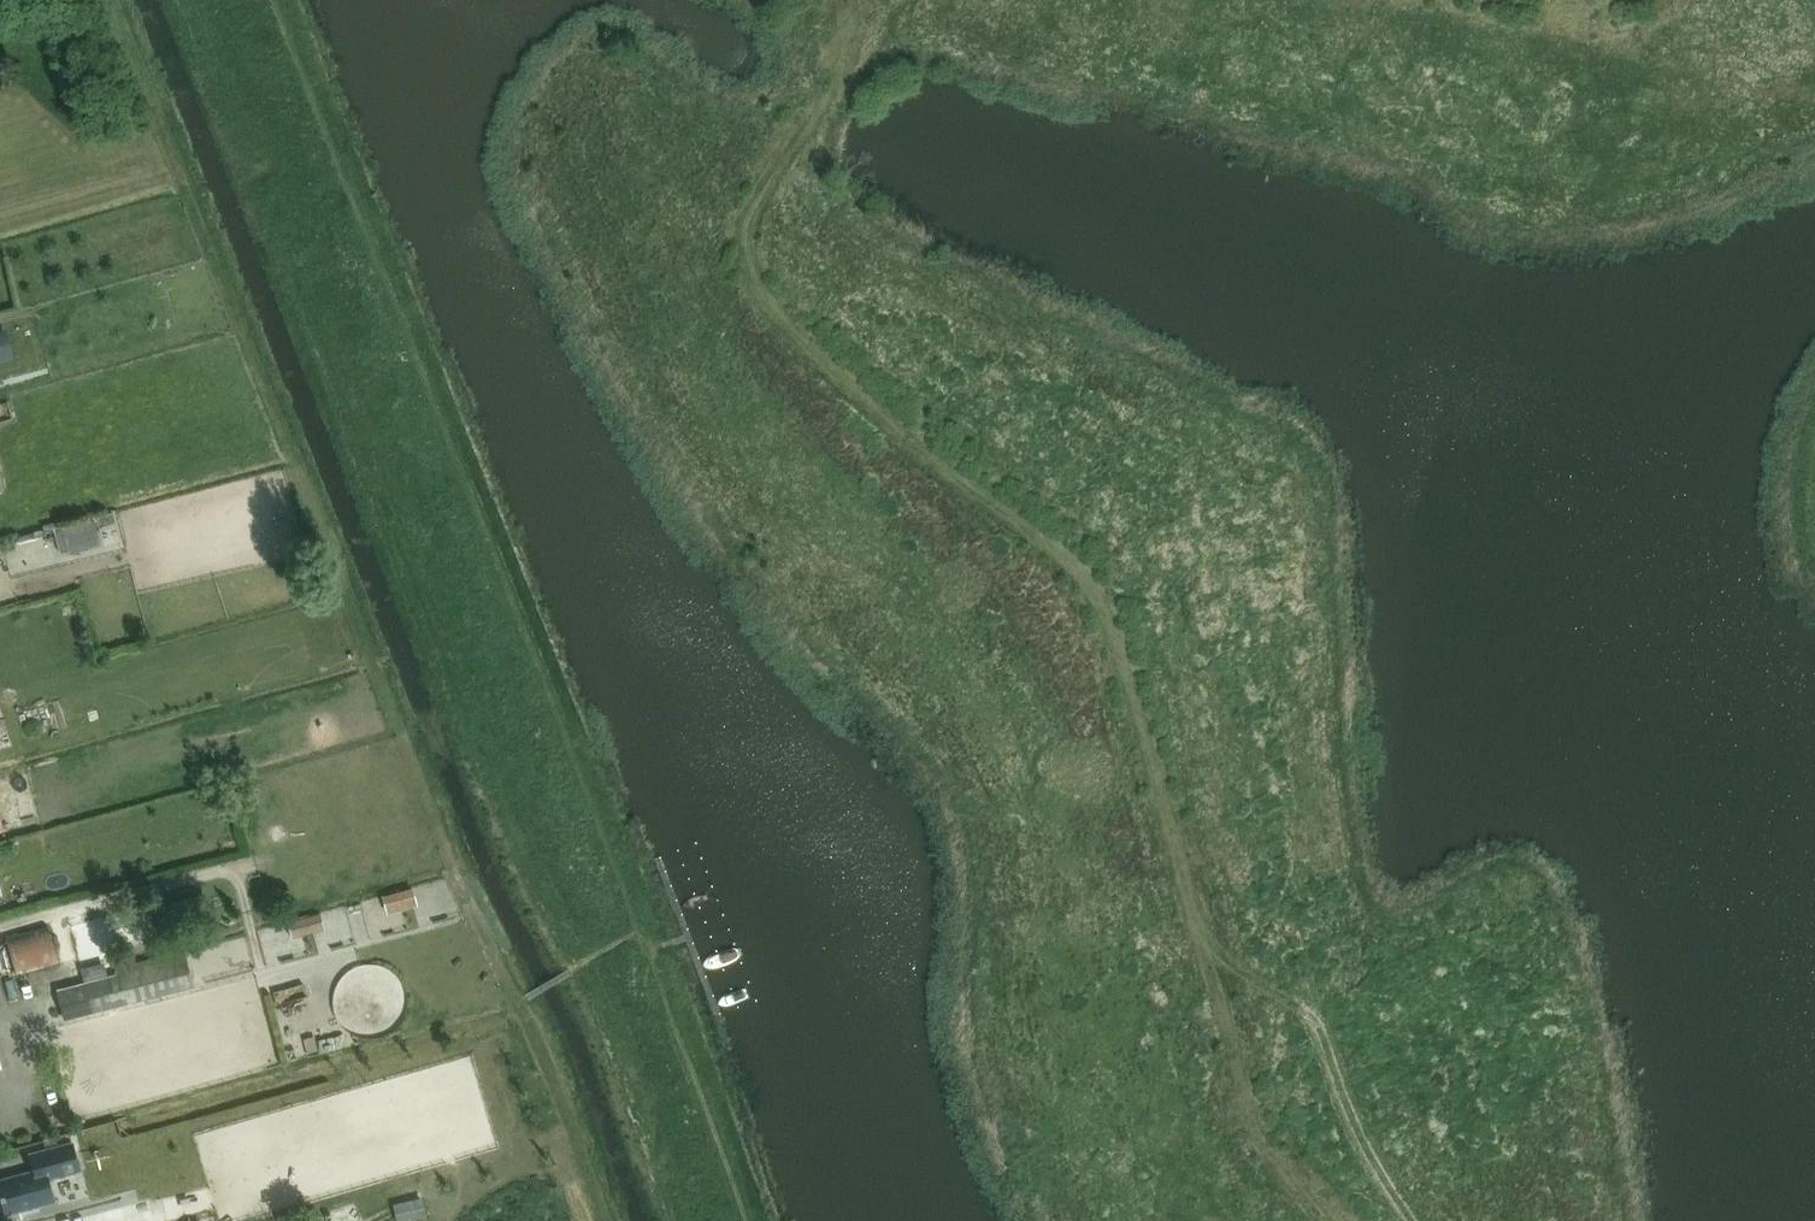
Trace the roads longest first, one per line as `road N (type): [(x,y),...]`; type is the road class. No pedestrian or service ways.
road 1 (track): [(1326,1220),(1256,1110),(1179,876),(1122,643),(1090,579),(785,333),(749,248),(760,190),(875,0)]
road 2 (track): [(1483,0),(1573,15),(1667,0)]

